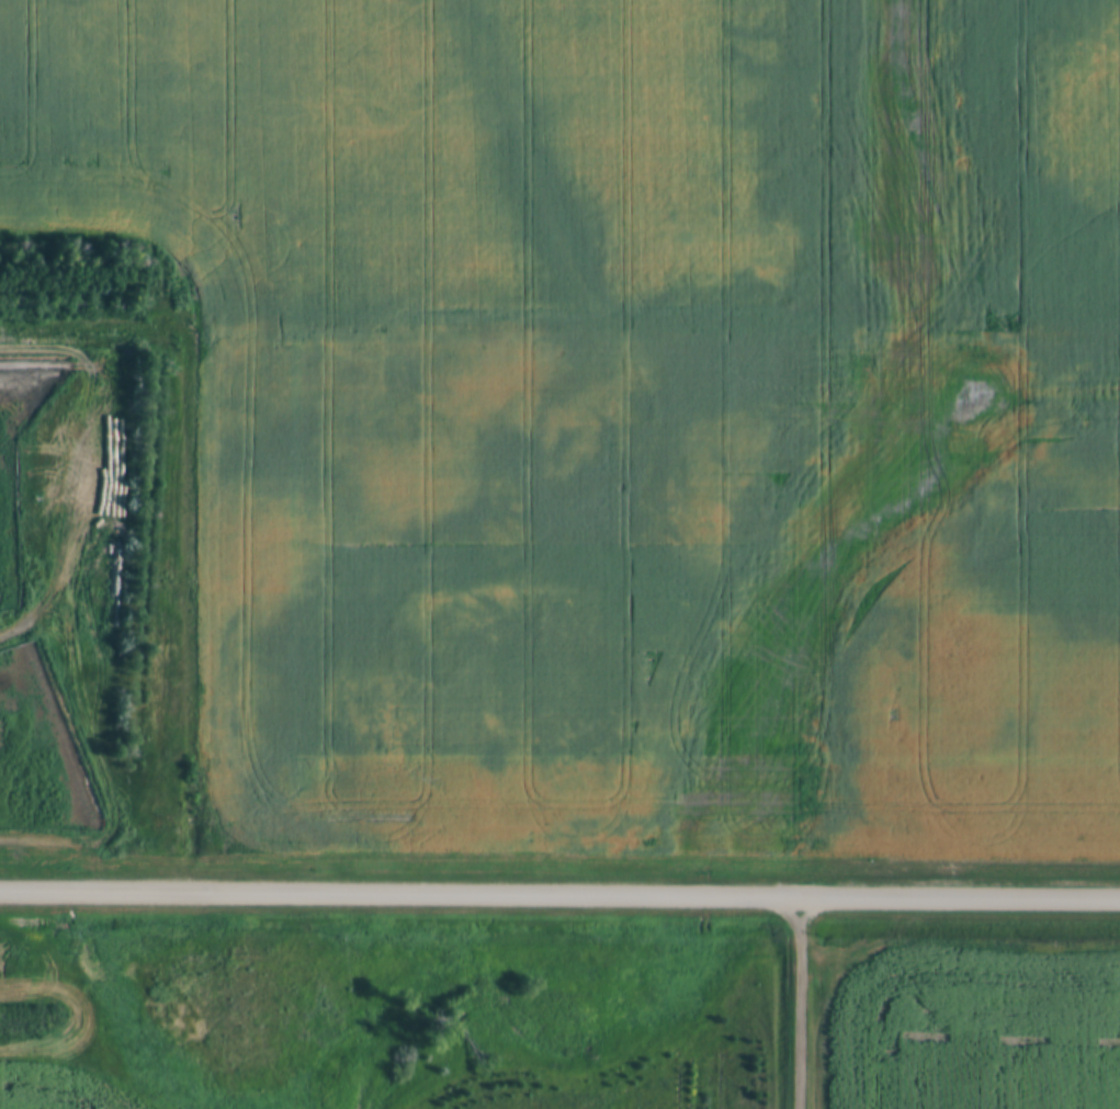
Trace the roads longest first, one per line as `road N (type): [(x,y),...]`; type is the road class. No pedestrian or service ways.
road 1 (residential): [(0,892),(1119,900)]
road 2 (track): [(0,635),(37,622),(42,332)]

